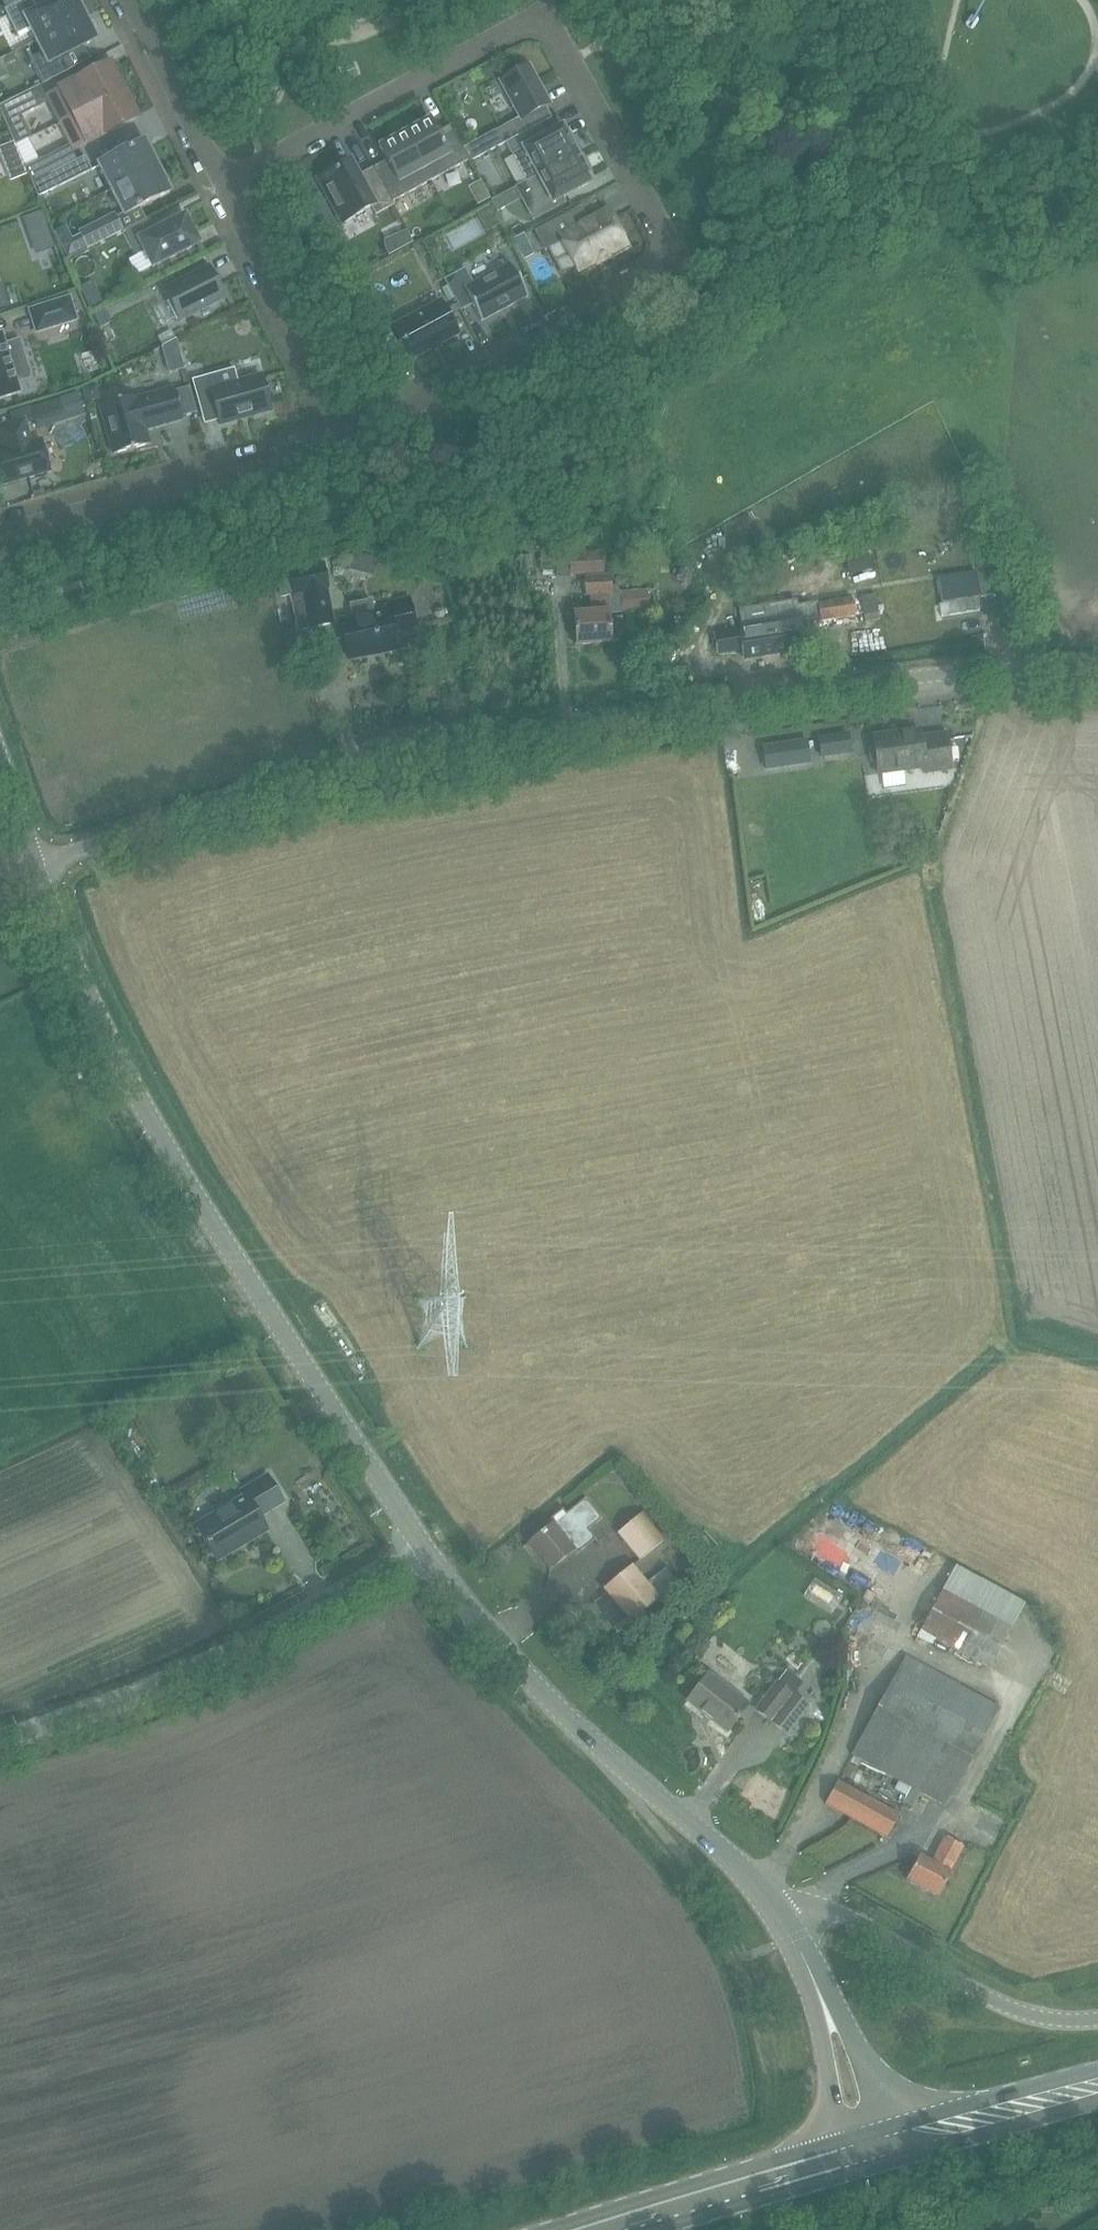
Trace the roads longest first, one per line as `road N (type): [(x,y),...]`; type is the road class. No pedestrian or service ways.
road 1 (unclassified): [(39,867),(271,797),(541,735),(900,682),(1097,669)]
road 2 (residential): [(213,183),(549,18),(674,263),(340,442)]
road 3 (tertiary): [(421,1541),(175,1158),(39,867)]
road 4 (tertiary): [(779,1910),(580,1729),(500,1644),(421,1541)]
road 5 (unclassified): [(0,1738),(208,1663),(421,1541)]
road 6 (residential): [(0,537),(340,442)]
road 7 (unclassified): [(1097,2020),(1020,2012),(845,1914),(779,1910)]
road 8 (primary): [(844,2142),(552,2229)]
road 9 (residential): [(340,442),(213,183)]
road 10 (tertiary): [(893,2126),(808,1951),(779,1910)]
road 11 (tertiary): [(779,1910),(844,2142)]
road 12 (primary): [(657,2229),(881,2165)]
road 13 (primary): [(881,2165),(1097,2102)]
road 14 (primary): [(1097,2072),(893,2126)]
road 15 (residential): [(213,183),(125,0)]

